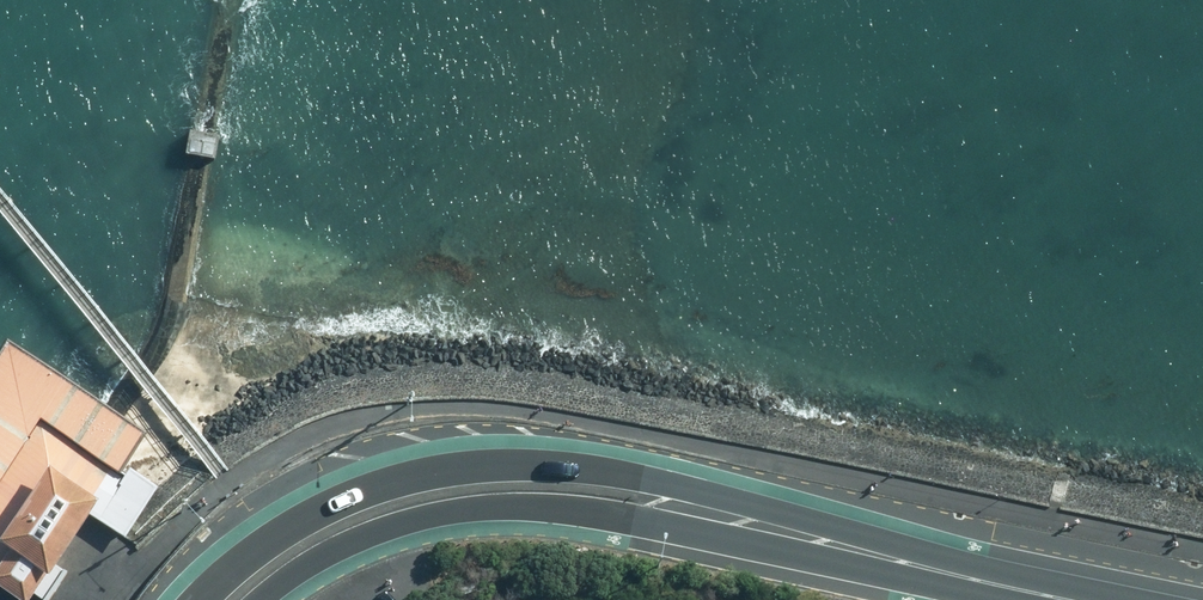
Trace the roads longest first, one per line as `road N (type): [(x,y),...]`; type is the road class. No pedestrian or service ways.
road 1 (primary): [(197,599),(244,555),(316,511),(403,477),(500,464),(678,490),(868,554)]
road 2 (primary): [(868,554),(483,511),(386,530),(261,599)]
road 3 (primary): [(868,554),(1071,599)]

